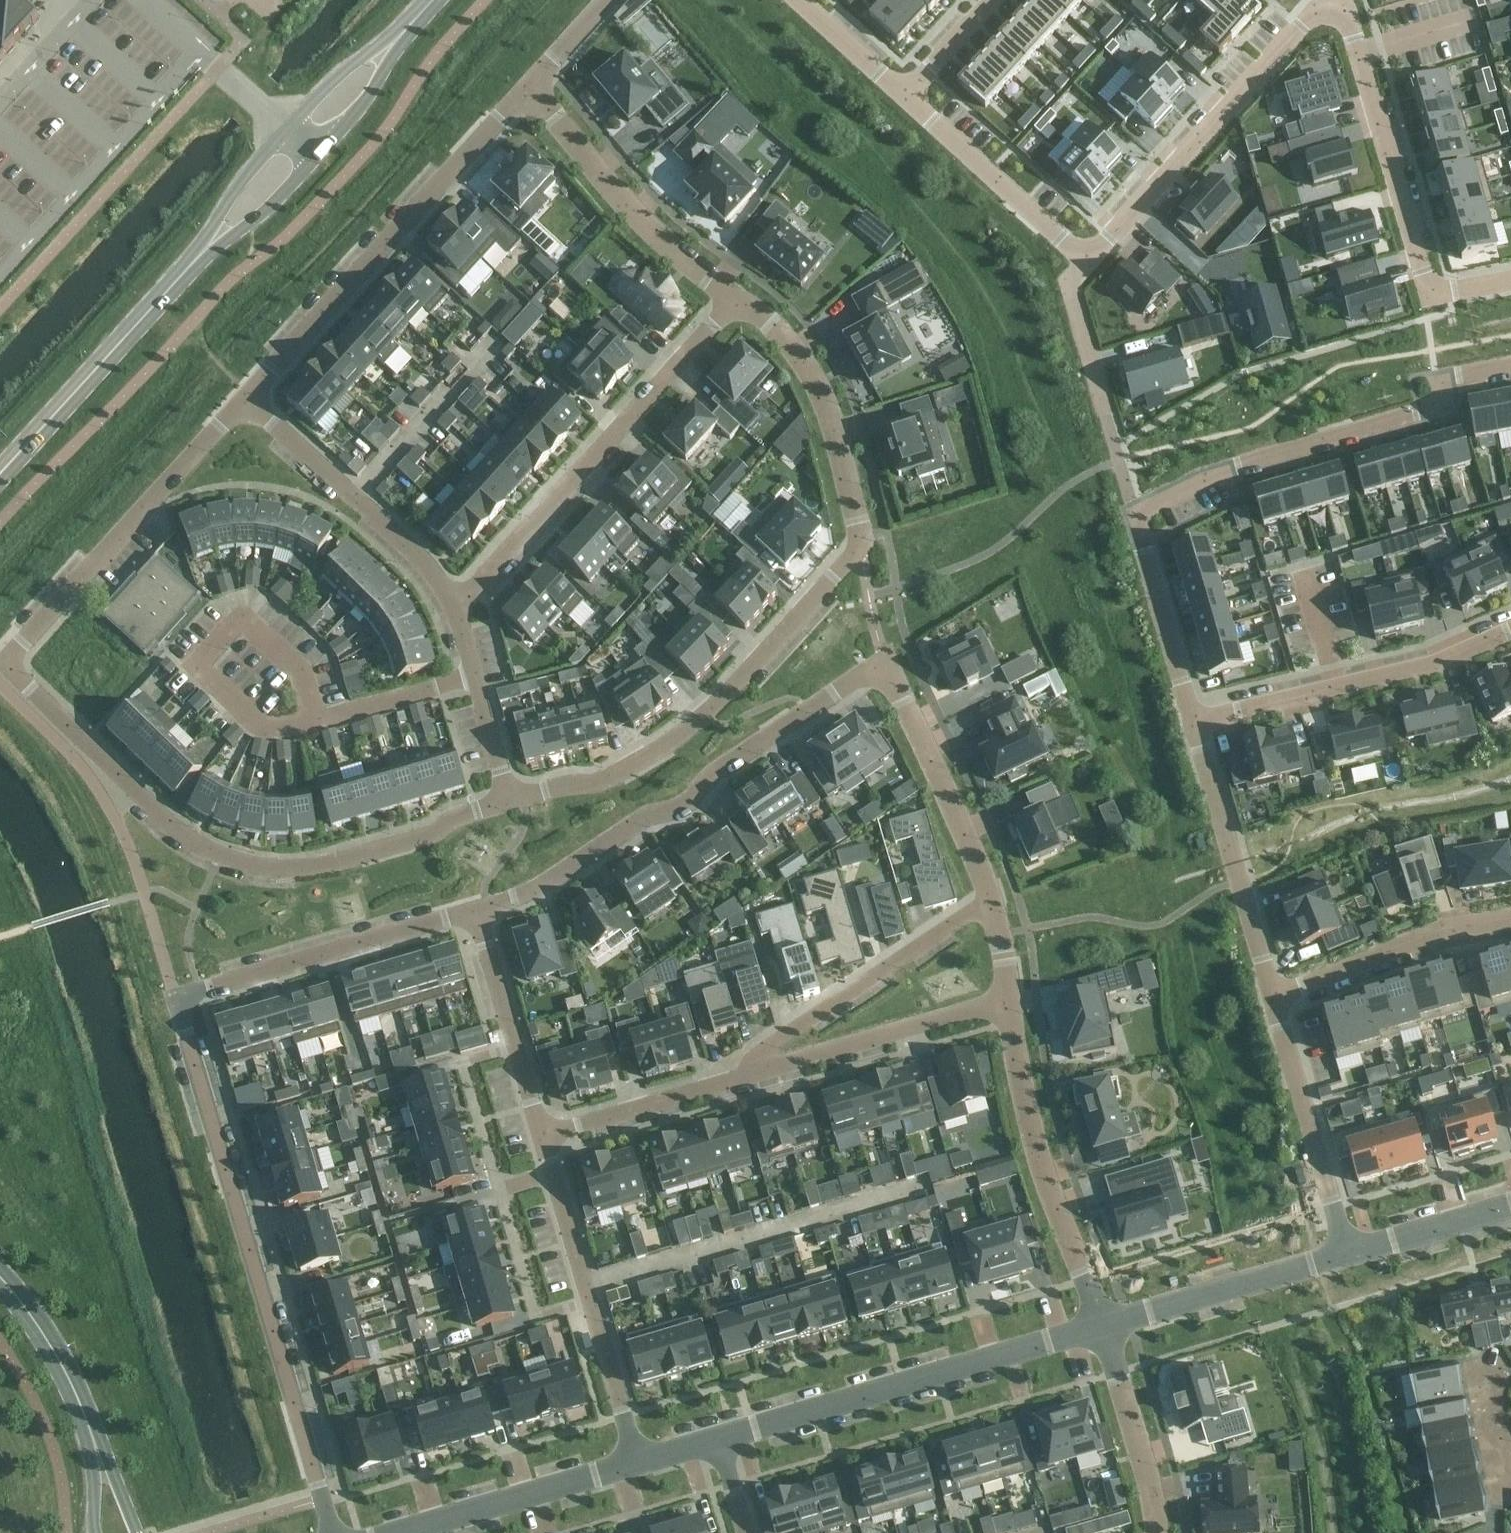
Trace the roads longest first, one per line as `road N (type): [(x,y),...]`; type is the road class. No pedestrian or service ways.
road 1 (residential): [(1058,270),(1104,246),(1295,28),(1346,1),(1433,300),(1510,279)]
road 2 (residential): [(475,911),(526,894),(679,806),(713,775),(887,665),(991,896)]
road 3 (residential): [(737,299),(806,361),(827,407),(860,542),(682,732),(595,779),(507,797)]
road 4 (residential): [(1192,722),(1132,513),(1229,468),(1430,408),(1466,375),(1510,367)]
road 5 (residential): [(507,797),(420,839),(314,864),(220,853),(159,817),(5,660)]
road 6 (residential): [(171,995),(330,1532)]
road 7 (residential): [(457,604),(737,299)]
road 8 (residential): [(528,91),(252,395)]
road 9 (residential): [(1103,1325),(721,1437)]
road 10 (residential): [(252,395),(5,660)]
road 11 (residential): [(636,1462),(547,1133)]
road 12 (residential): [(1009,1004),(1045,1183),(1103,1325)]
road 13 (residential): [(1510,627),(1424,665),(1192,722)]
road 14 (residential): [(171,995),(475,911)]
road 15 (secondary): [(0,477),(205,252)]
road 16 (residential): [(528,91),(629,207),(737,299)]
road 17 (residential): [(991,896),(768,1049),(757,1069)]
road 18 (residential): [(457,604),(252,395)]
road 19 (secondary): [(395,42),(345,66),(227,197),(205,252)]
road 20 (secondary): [(205,252),(273,207),(371,95),(395,42)]
road 21 (residential): [(1270,998),(1192,722)]
road 22 (residential): [(1345,1255),(1270,998)]
road 23 (residential): [(757,1069),(1009,1004)]
road 24 (residential): [(1510,919),(1445,928),(1270,998)]
road 25 (residential): [(636,1462),(393,1532)]
road 26 (residential): [(1345,1255),(1103,1325)]
road 27 (residential): [(901,97),(1046,231),(1058,270)]
road 28 (residential): [(547,1133),(475,911)]
road 29 (residential): [(547,1133),(757,1069)]
road 30 (residential): [(1103,1325),(1159,1532)]
road 31 (residential): [(507,797),(457,604)]
road 32 (tertiary): [(0,1278),(40,1328),(96,1450)]
road 33 (residential): [(1510,1206),(1345,1255)]
road 34 (residential): [(1102,414),(1058,270)]
road 35 (residential): [(793,0),(901,97)]
road 36 (residential): [(991,0),(901,97)]
road 37 (residential): [(611,0),(528,91)]

